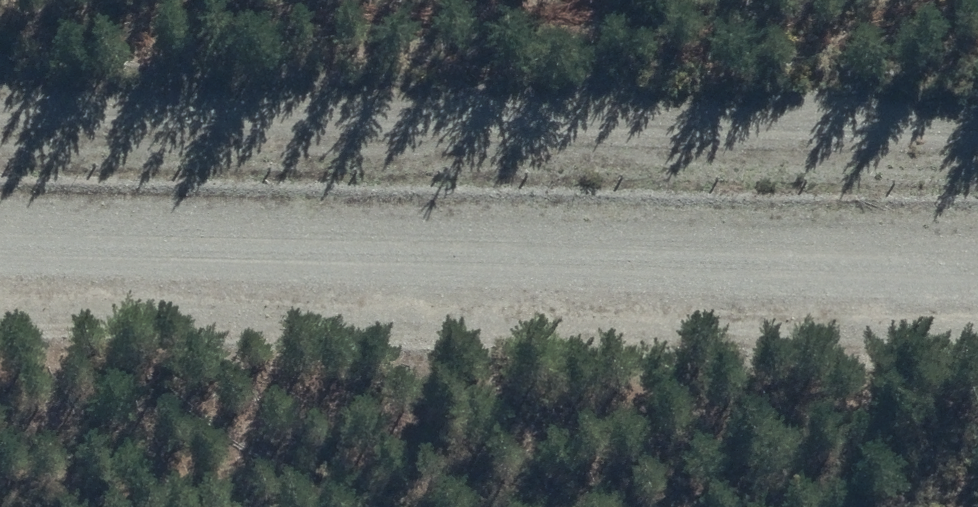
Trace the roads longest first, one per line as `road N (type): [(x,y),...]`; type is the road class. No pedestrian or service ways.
road 1 (track): [(0,119),(977,137)]
road 2 (unclassified): [(0,296),(977,310)]

